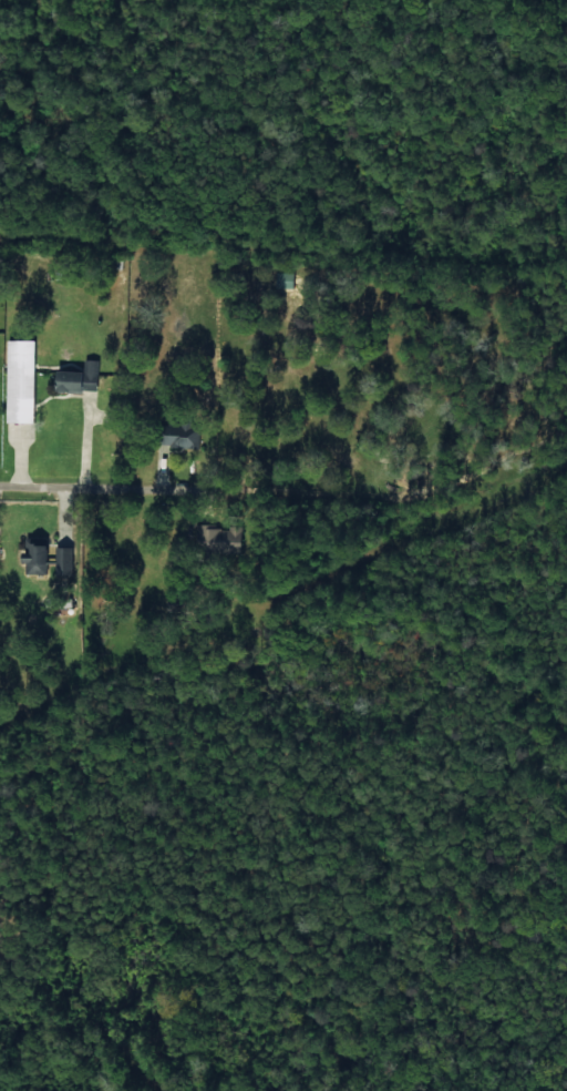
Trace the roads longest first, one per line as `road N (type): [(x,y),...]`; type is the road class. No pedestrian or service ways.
road 1 (residential): [(434,528),(0,513)]
road 2 (track): [(161,1090),(112,1046),(41,1056),(19,1083)]

